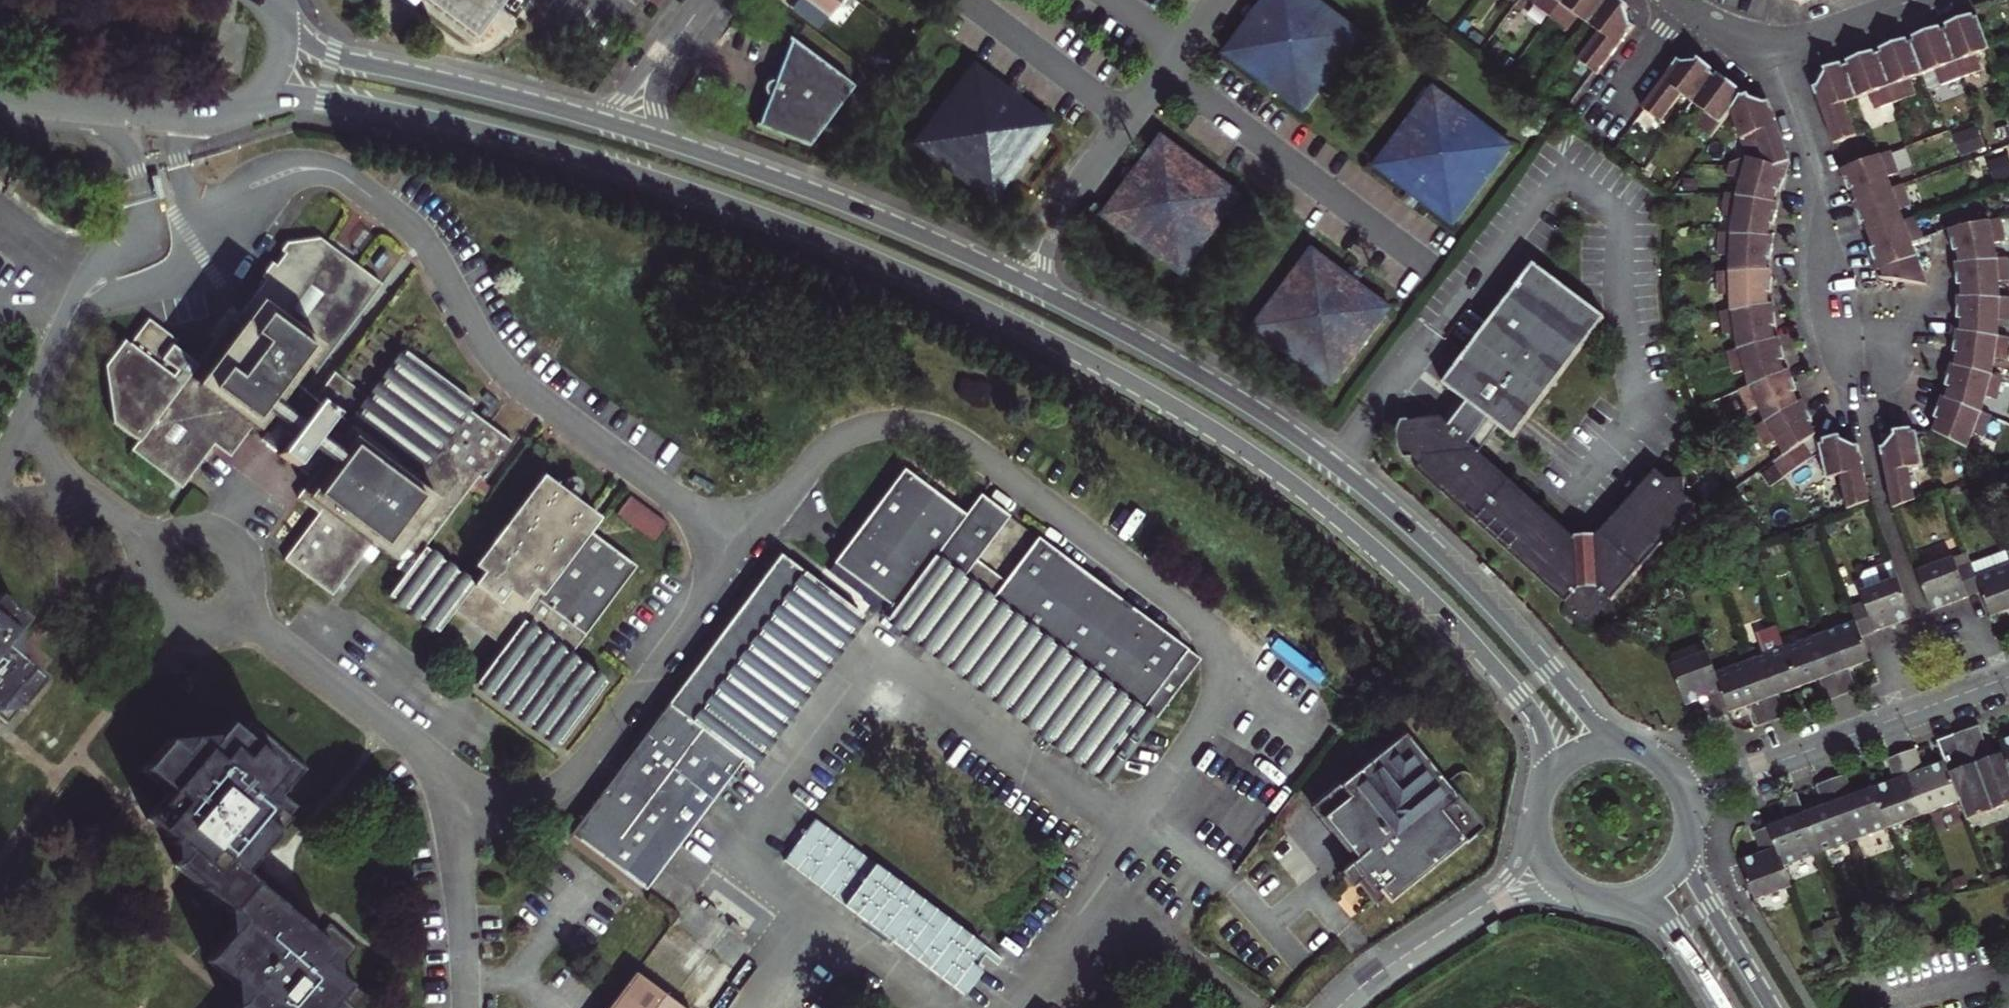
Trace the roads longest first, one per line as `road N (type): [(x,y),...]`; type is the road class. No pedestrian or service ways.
road 1 (secondary): [(251,100),(345,102),(644,175),(848,247),(1114,372),(1283,475),(1411,581),(1529,708),(1544,747),(1538,799)]
road 2 (residential): [(742,560),(827,449),(907,424),(948,428),(978,444),(1227,649),(1228,668),(1208,710),(1119,838)]
road 3 (secondary): [(1641,750),(1600,728),(1491,602),(1344,470),(1204,377),(1020,280)]
road 4 (residential): [(738,844),(879,651),(1119,838)]
road 5 (residential): [(407,225),(457,304),(526,385),(742,560)]
road 6 (residential): [(742,560),(562,788),(518,799),(470,784),(433,755)]
road 7 (secondary): [(1020,280),(841,201),(622,126)]
road 8 (residential): [(60,329),(118,291),(194,276),(228,259),(272,192),(312,176),(346,187),(407,225)]
road 9 (residential): [(1768,43),(1822,181),(1828,315),(1846,343),(1886,368)]
road 10 (secondary): [(622,126),(333,57),(281,20)]
road 11 (residential): [(1218,0),(1051,220),(1020,280)]
road 12 (residential): [(433,755),(456,800),(460,1007)]
road 13 (residential): [(2008,676),(1770,764)]
road 14 (residential): [(433,755),(236,604)]
road 15 (residential): [(206,210),(267,166),(323,160),(374,189),(407,225)]
road 16 (residential): [(16,101),(99,124),(119,138),(133,162),(143,240)]
road 17 (residential): [(1088,885),(1253,1007)]
road 18 (secondary): [(1771,1007),(1699,887),(1686,848)]
road 19 (secondary): [(16,101),(193,116)]
road 20 (residential): [(149,538),(136,584),(152,613),(196,628),(236,604)]
road 21 (residential): [(1338,1007),(1470,913)]
road 22 (residential): [(236,604),(244,568),(228,535),(179,521),(149,538)]
road 23 (residential): [(1678,4),(1592,129)]
road 24 (residential): [(952,1007),(832,915)]
road 25 (residential): [(622,126),(705,0)]
road 26 (residential): [(1768,43),(1808,37),(1912,0)]
road 27 (residential): [(1088,885),(1006,1007)]
road 28 (secondary): [(1631,898),(1668,921),(1723,1007)]
road 29 (secondary): [(1641,750),(1617,745),(1579,752),(1550,776),(1538,799)]
road 30 (residential): [(143,240),(76,293),(60,329)]
road 31 (residential): [(100,504),(31,435),(23,413)]

